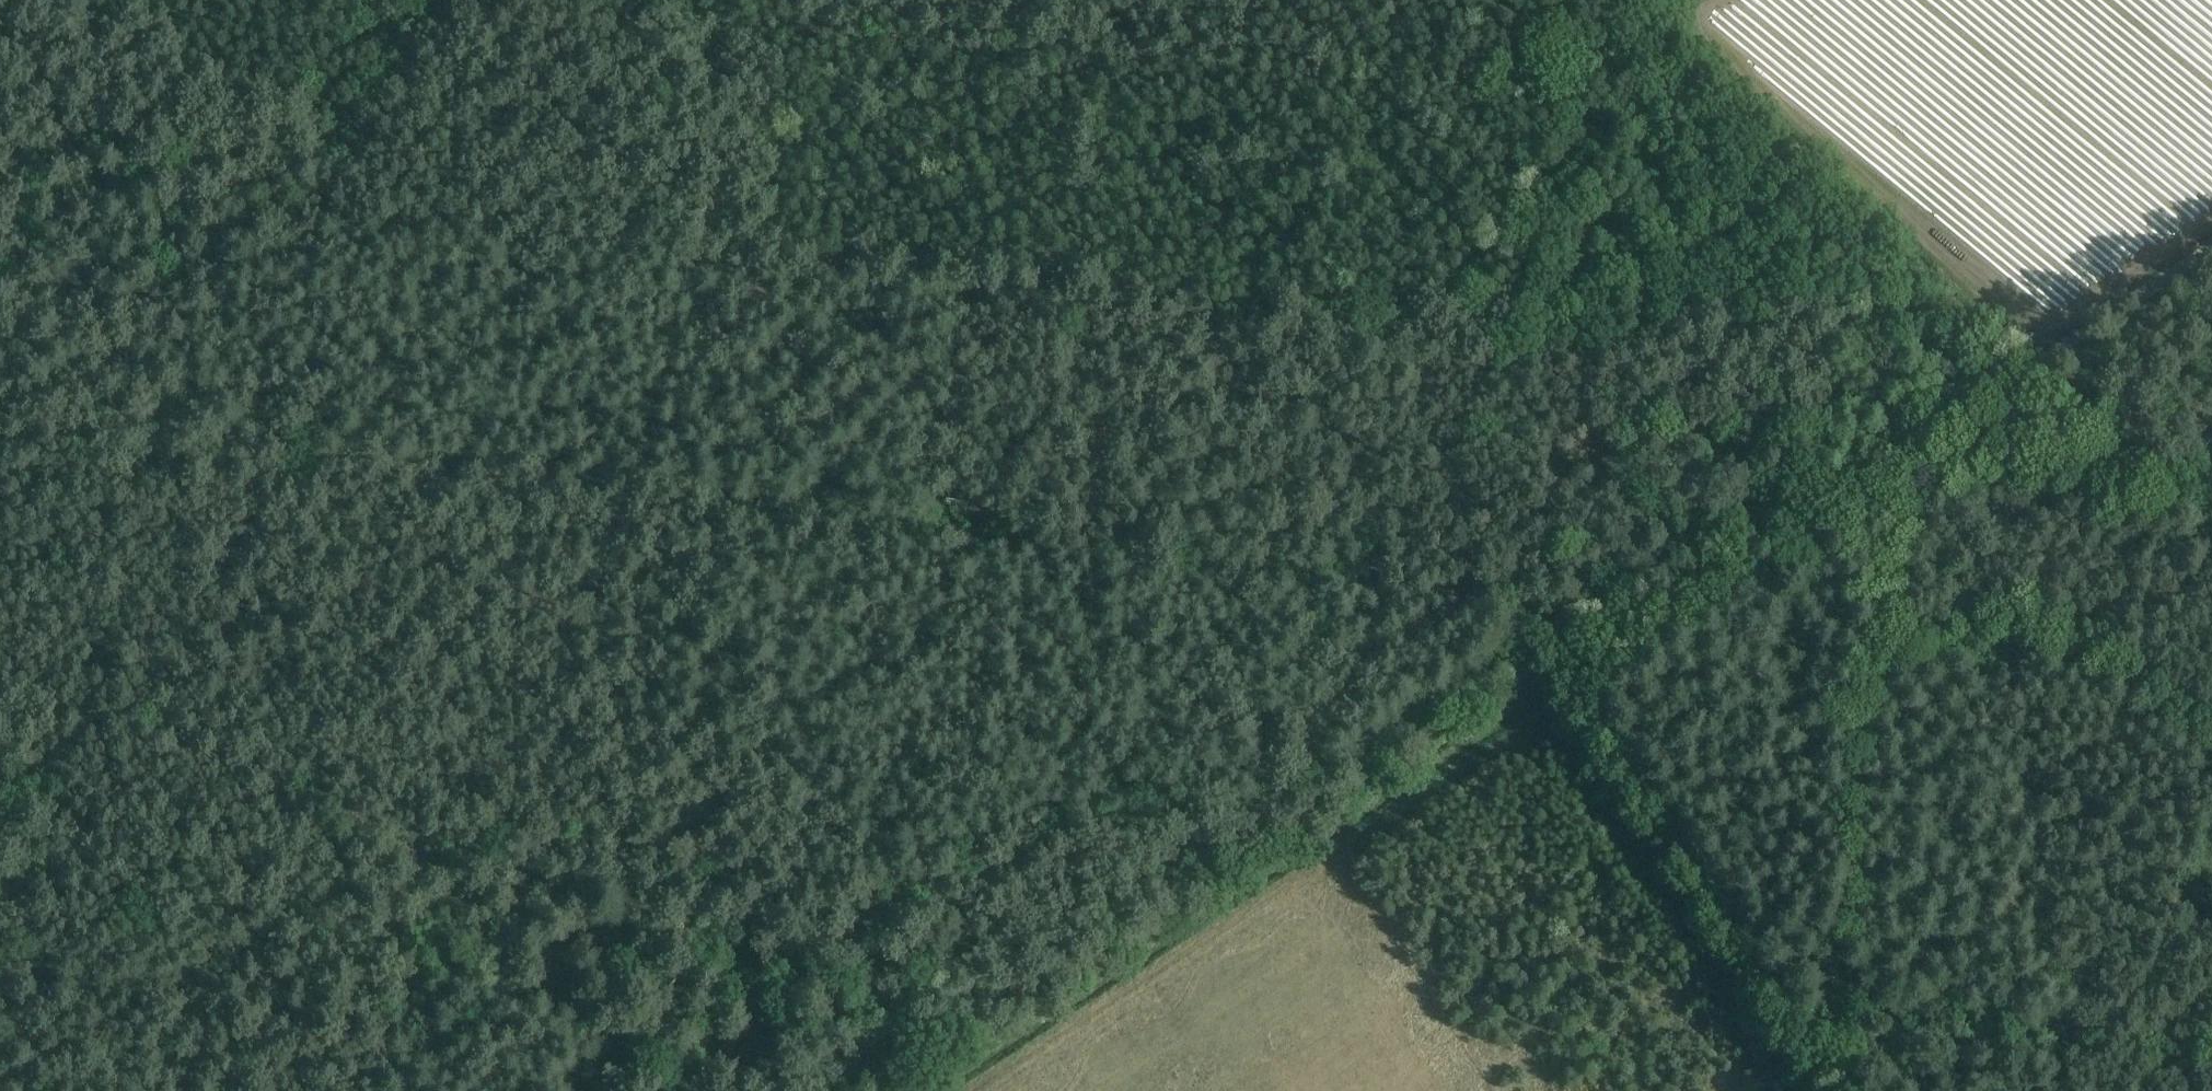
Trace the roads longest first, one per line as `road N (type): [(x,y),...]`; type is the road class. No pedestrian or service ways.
road 1 (track): [(2026,360),(2211,241)]

